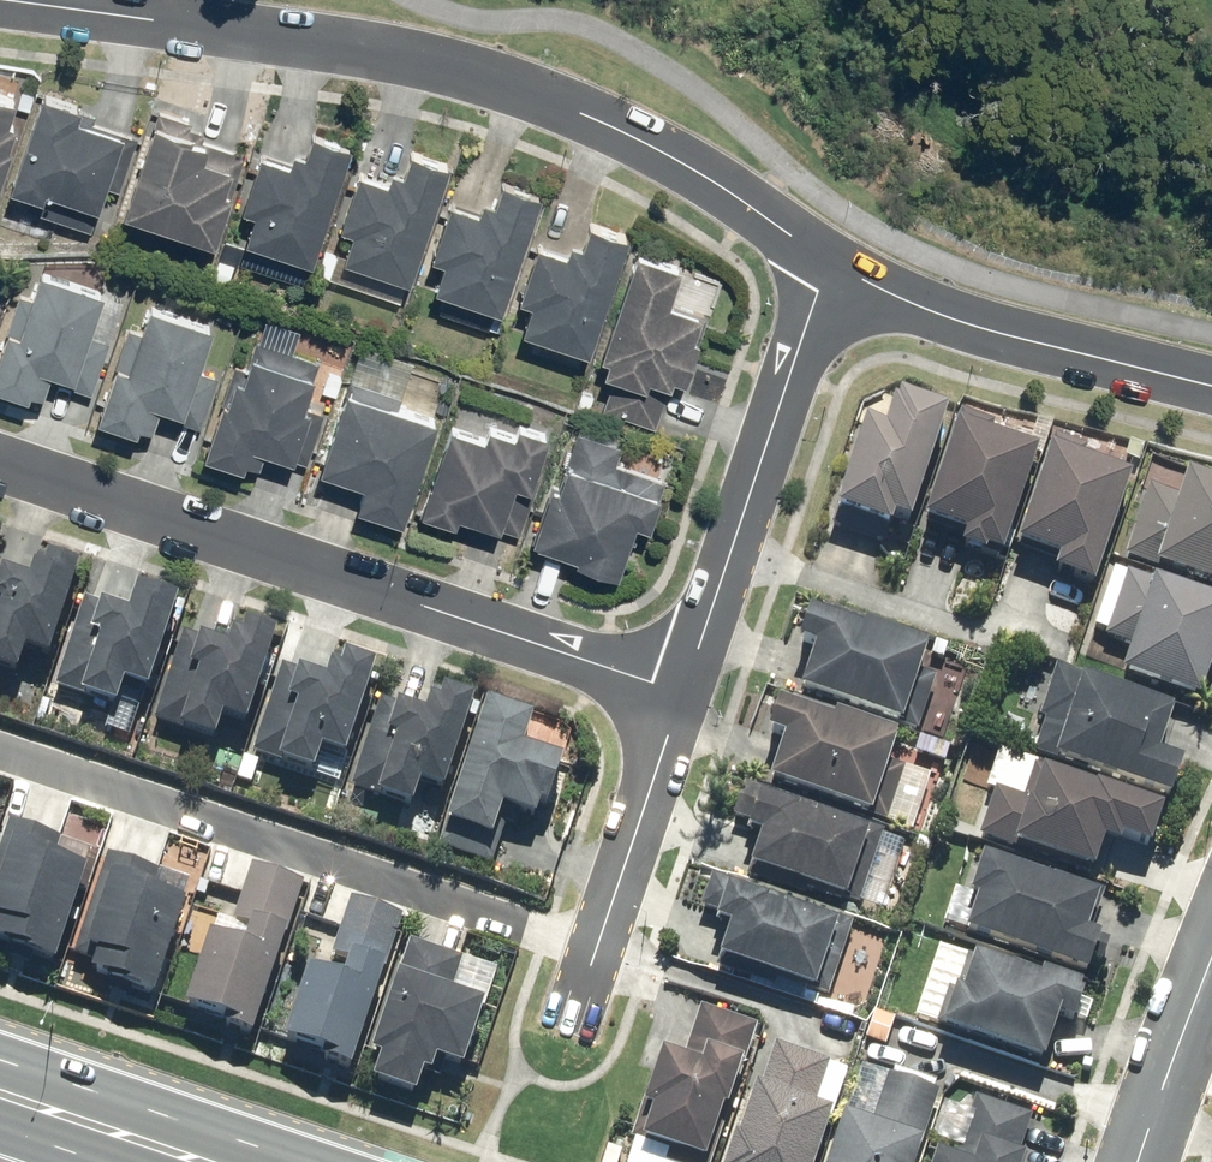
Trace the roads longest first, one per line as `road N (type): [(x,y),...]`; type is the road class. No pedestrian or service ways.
road 1 (residential): [(820,264),(634,143),(507,83),(291,41),(3,0)]
road 2 (residential): [(0,463),(681,692)]
road 3 (residential): [(0,747),(602,942)]
road 4 (residential): [(681,692),(820,264)]
road 5 (residential): [(1211,373),(967,321),(820,264)]
road 6 (residential): [(602,942),(681,692)]
road 7 (secondary): [(208,1161),(0,1091)]
road 8 (tertiary): [(1211,969),(1138,1161)]

